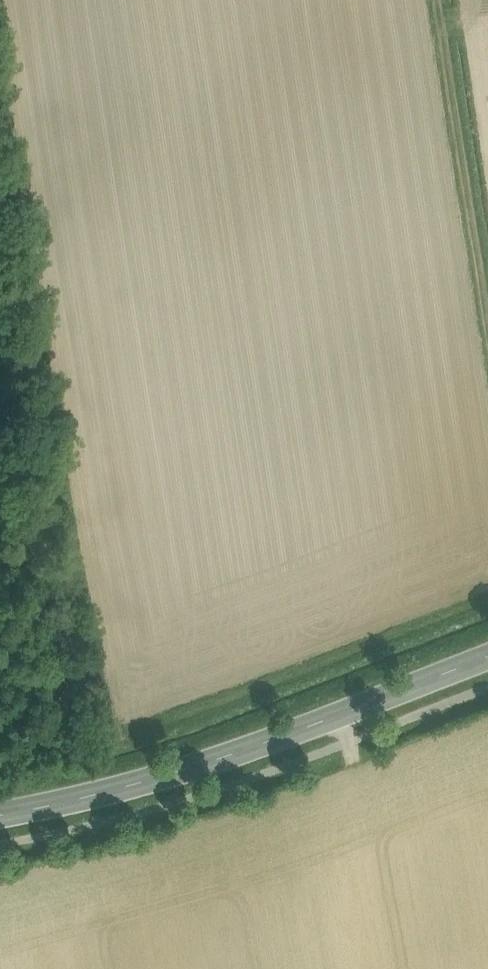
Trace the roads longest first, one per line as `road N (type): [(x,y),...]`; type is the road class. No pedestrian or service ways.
road 1 (secondary): [(487,649),(244,744),(63,800),(0,811)]

